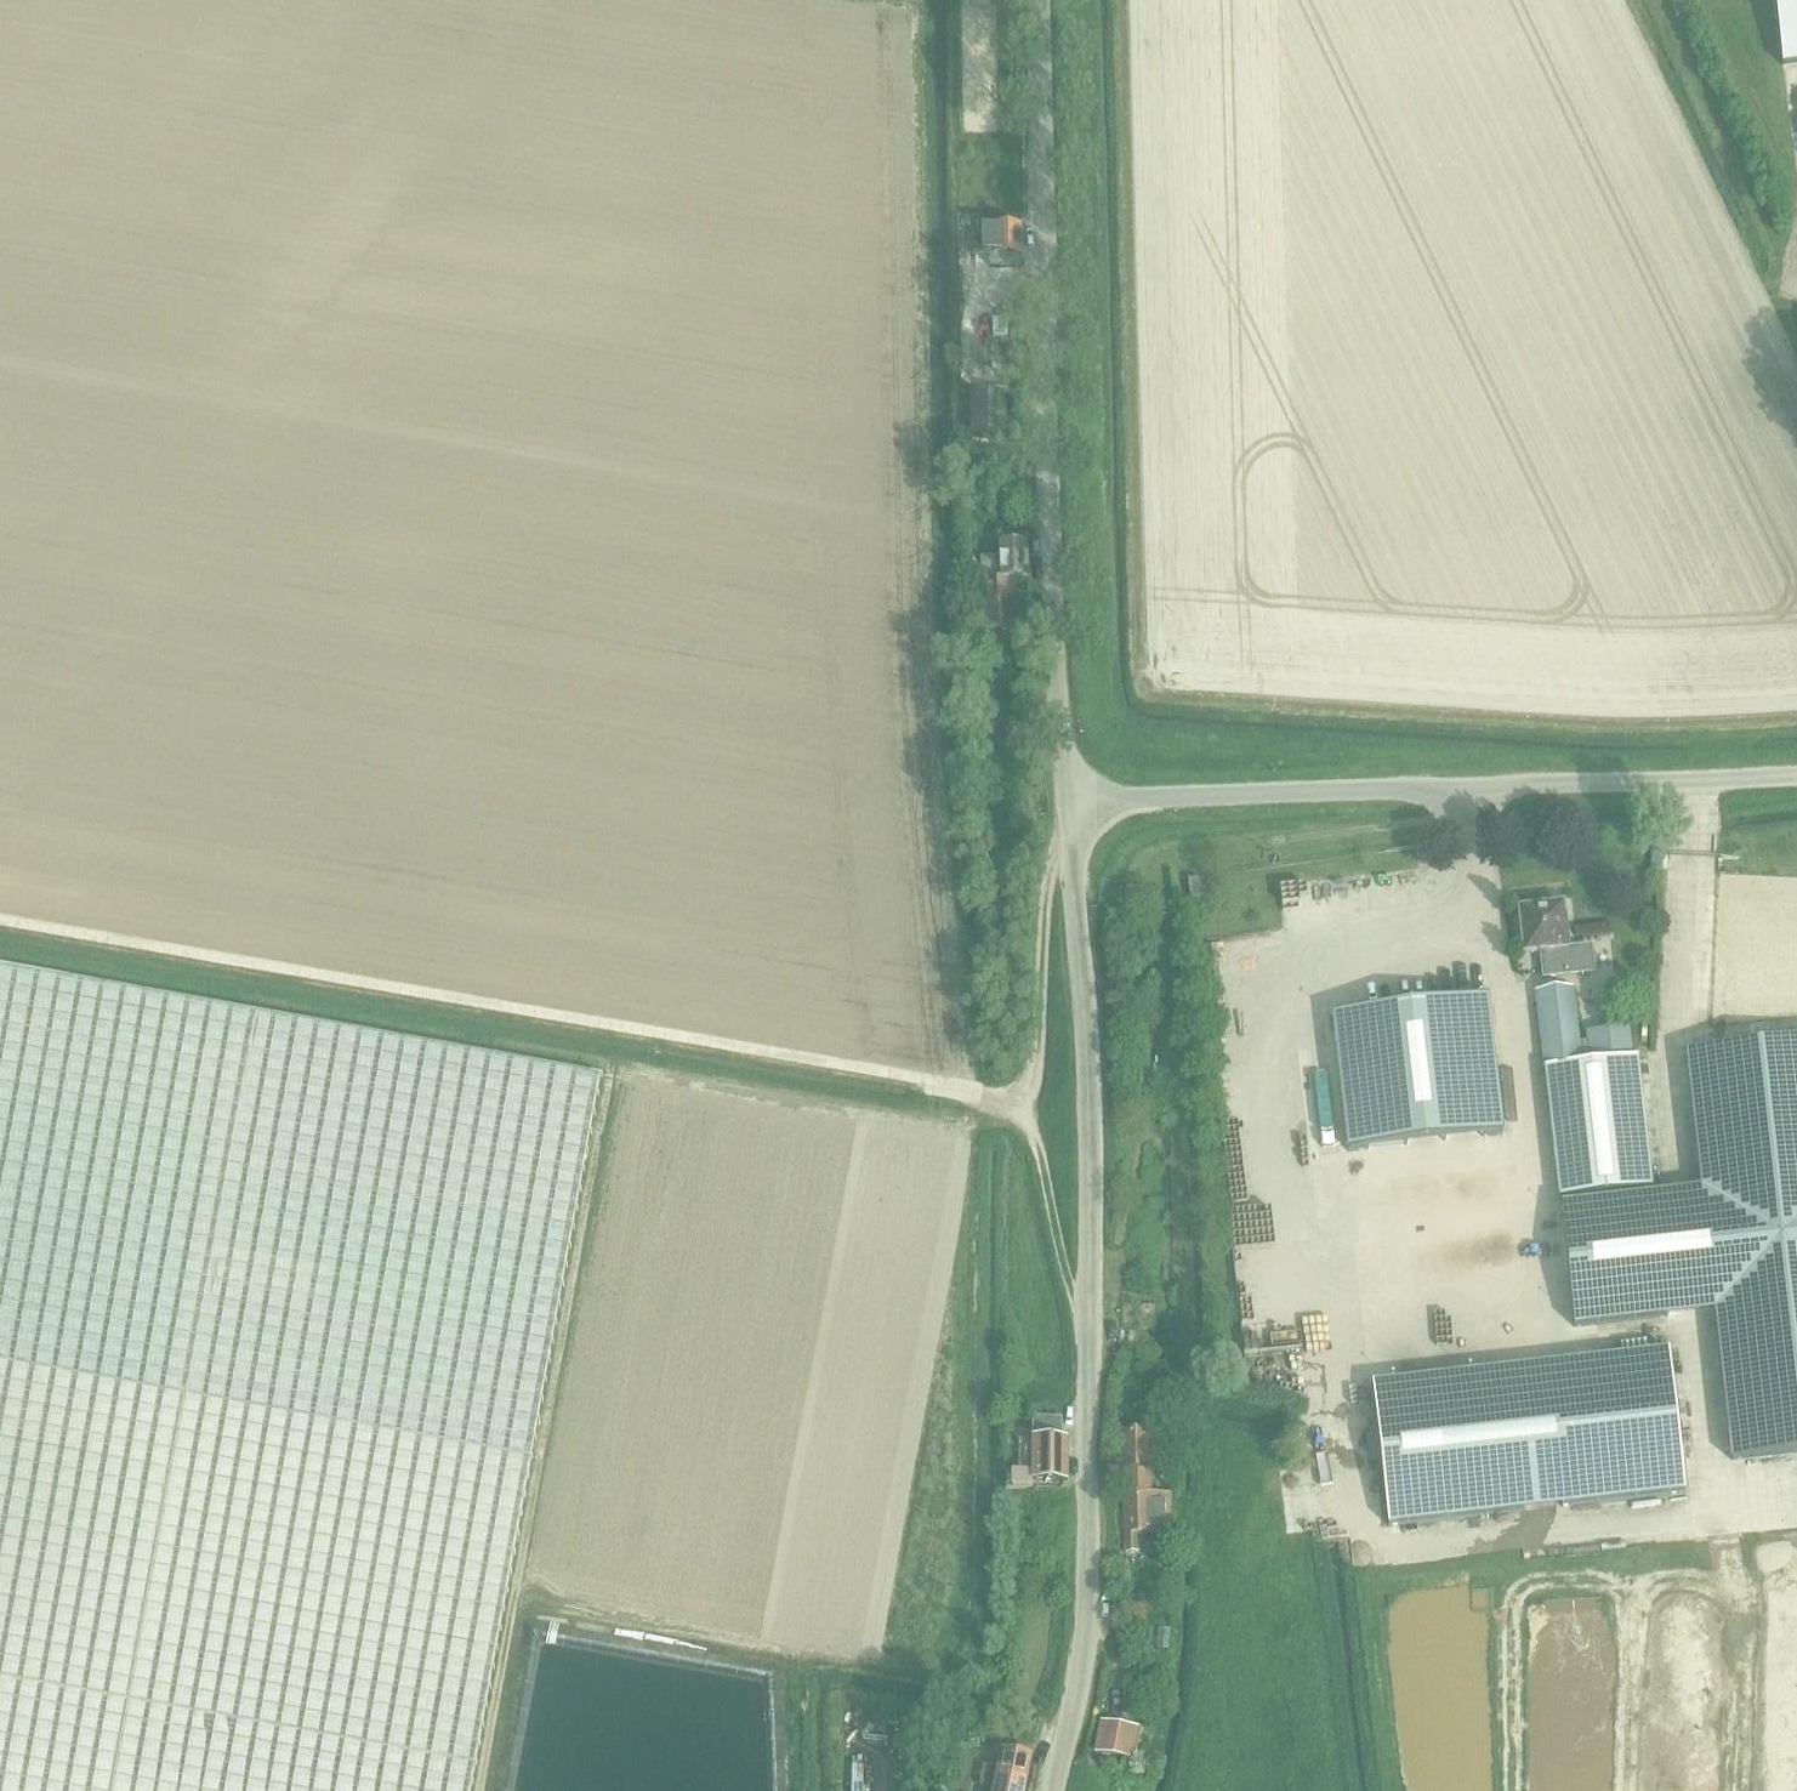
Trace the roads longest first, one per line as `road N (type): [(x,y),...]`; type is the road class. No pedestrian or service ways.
road 1 (unclassified): [(1054,1790),(1088,1618),(1090,1099),(1067,801)]
road 2 (unclassified): [(1067,801),(1046,464),(1042,0)]
road 3 (unclassified): [(1067,801),(1796,775)]

